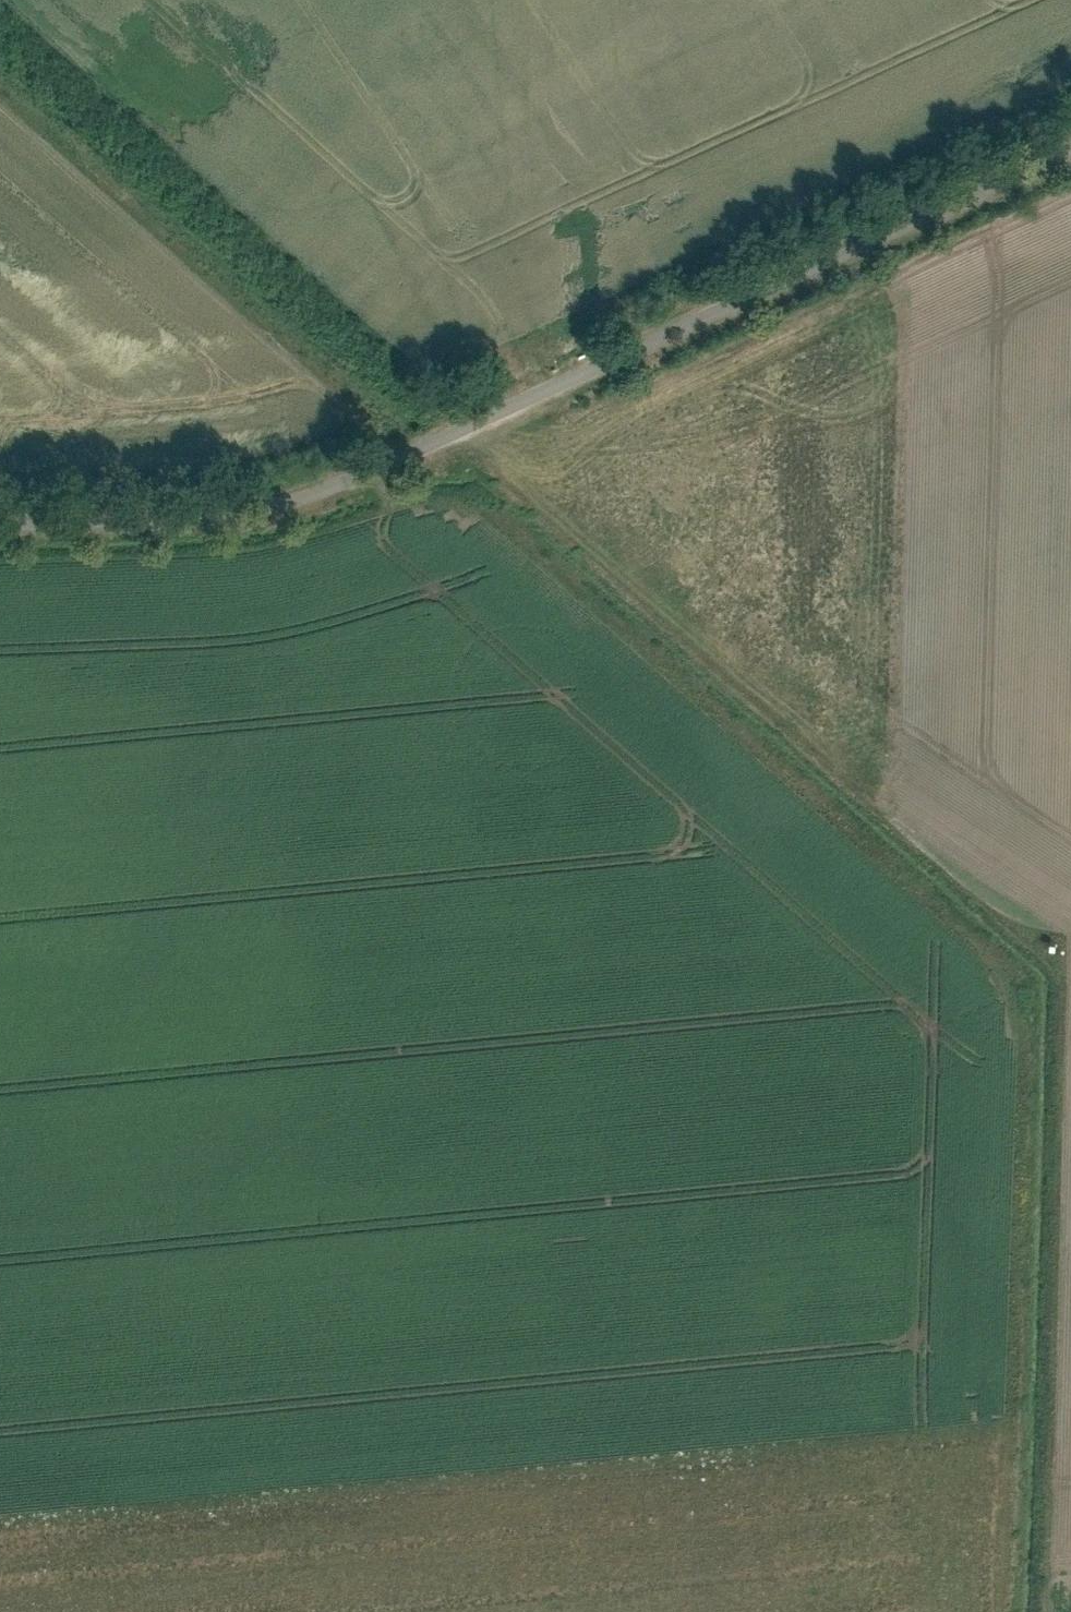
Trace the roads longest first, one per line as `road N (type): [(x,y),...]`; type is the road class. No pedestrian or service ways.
road 1 (residential): [(1070,155),(305,503),(199,522),(0,529)]

